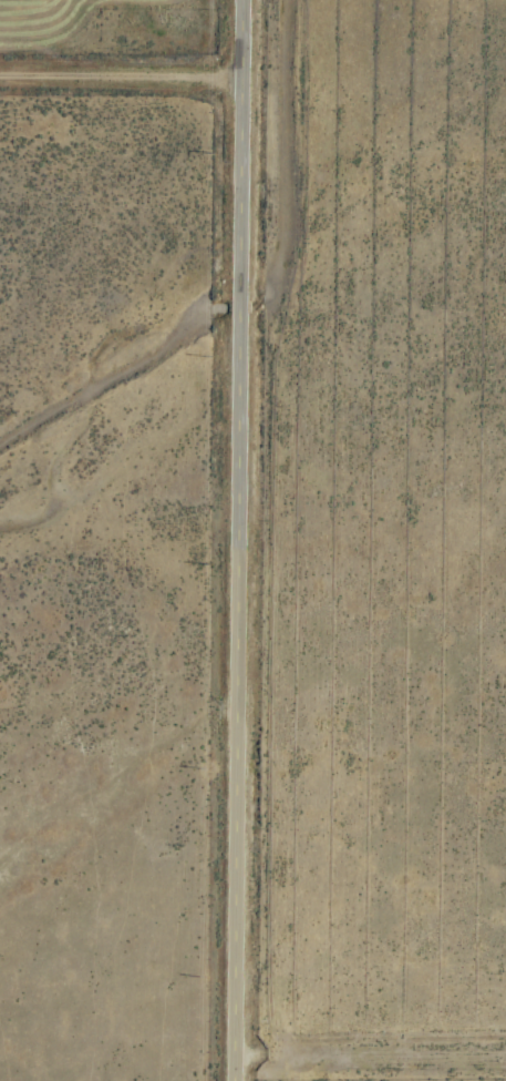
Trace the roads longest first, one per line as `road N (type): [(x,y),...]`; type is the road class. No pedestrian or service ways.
road 1 (secondary): [(227,1080),(237,0)]
road 2 (track): [(505,1052),(227,1052)]
road 3 (residential): [(236,78),(0,77)]

